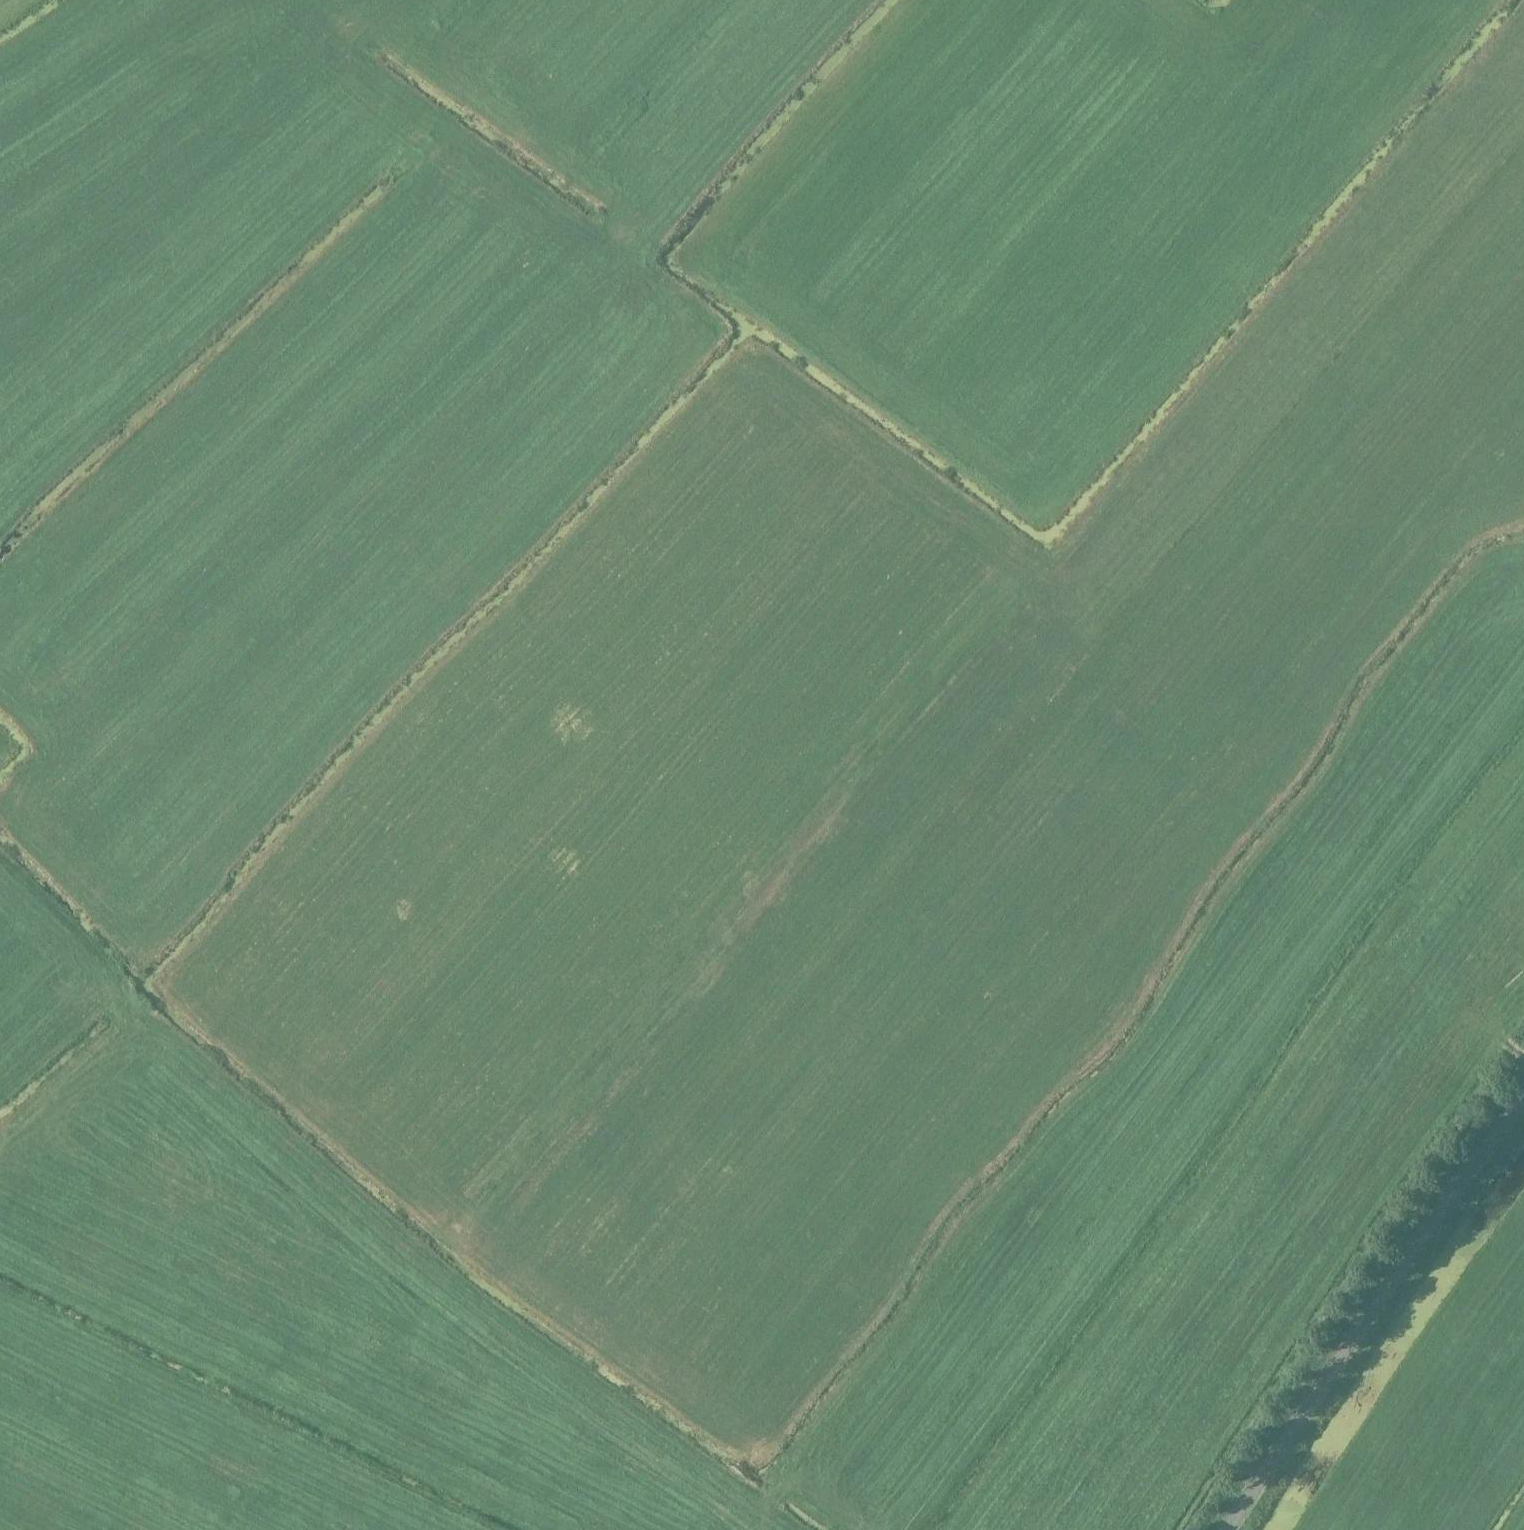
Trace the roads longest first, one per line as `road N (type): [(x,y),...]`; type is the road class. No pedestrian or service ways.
road 1 (unclassified): [(1253,1490),(1428,1223),(1523,1096)]

